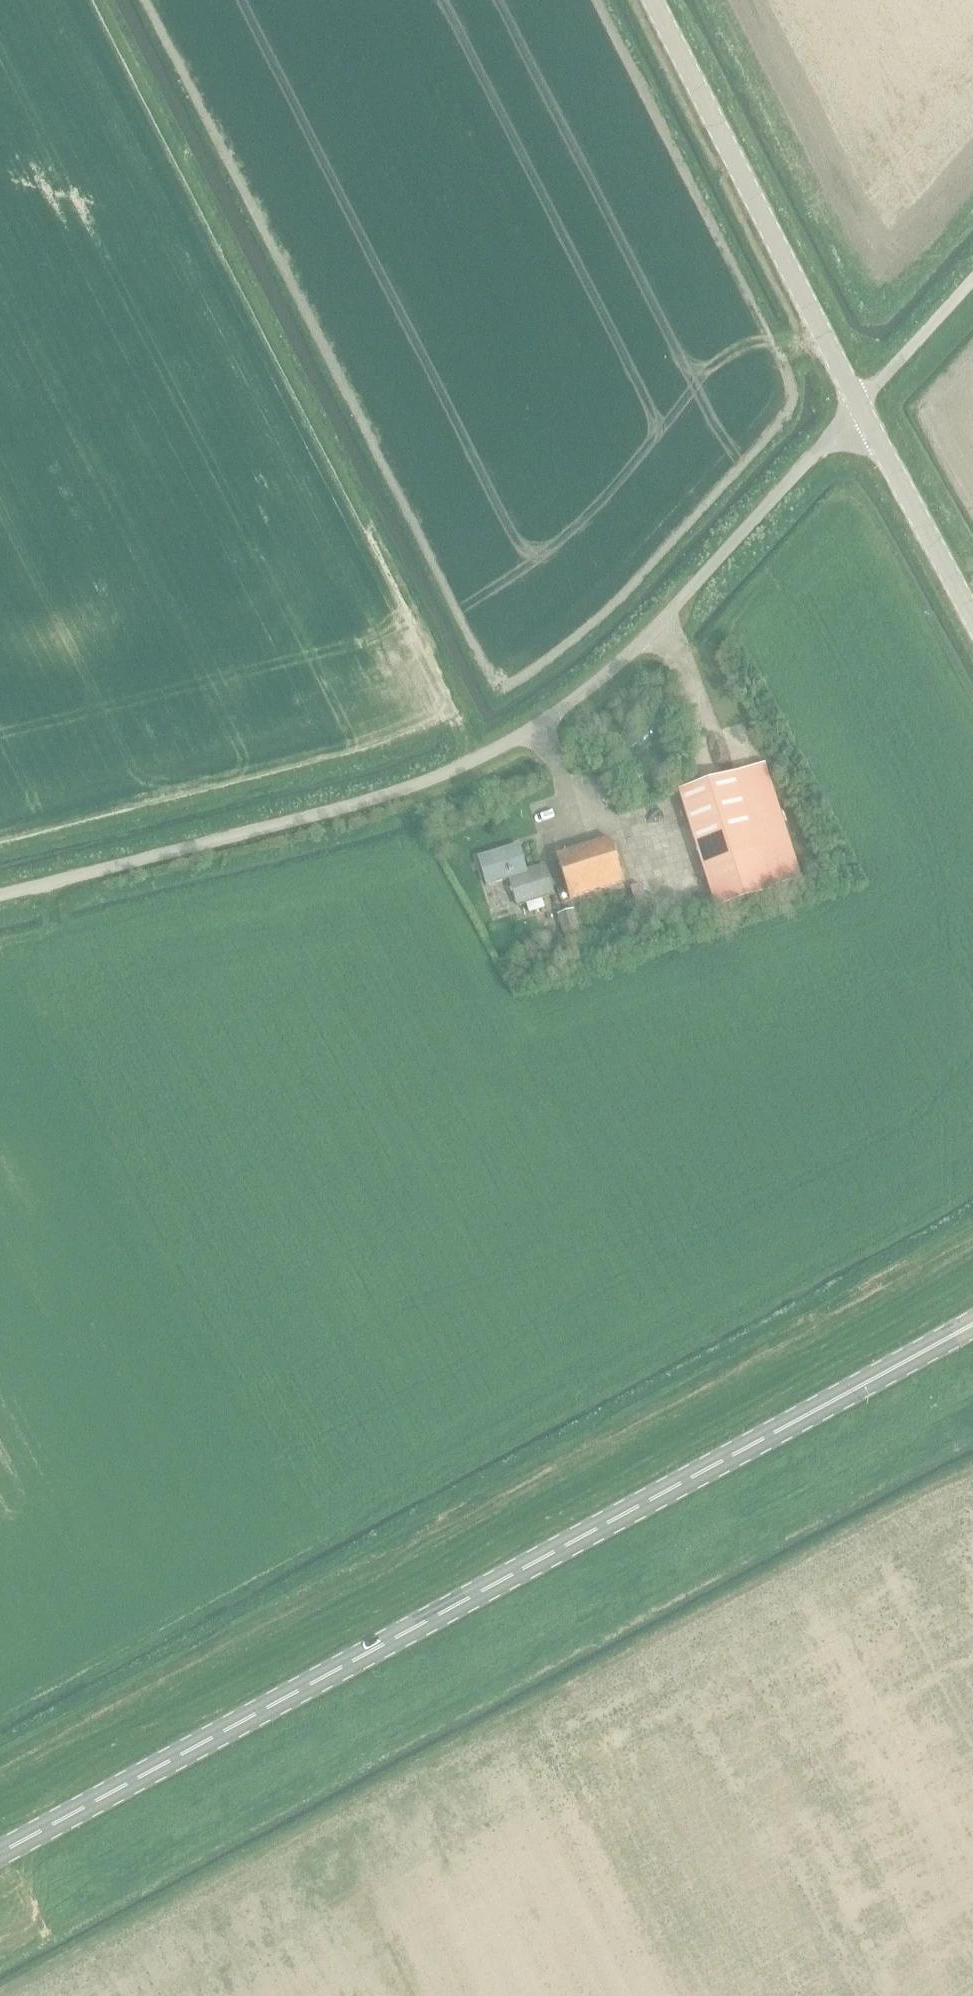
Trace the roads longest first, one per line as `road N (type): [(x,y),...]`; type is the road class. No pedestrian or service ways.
road 1 (secondary): [(0,1857),(972,1323)]
road 2 (unclassified): [(0,891),(183,850),(408,783),(511,736),(601,680),(856,402)]
road 3 (tertiary): [(856,402),(653,0)]
road 4 (tertiary): [(972,618),(856,402)]
road 5 (unclassified): [(856,402),(972,275)]

